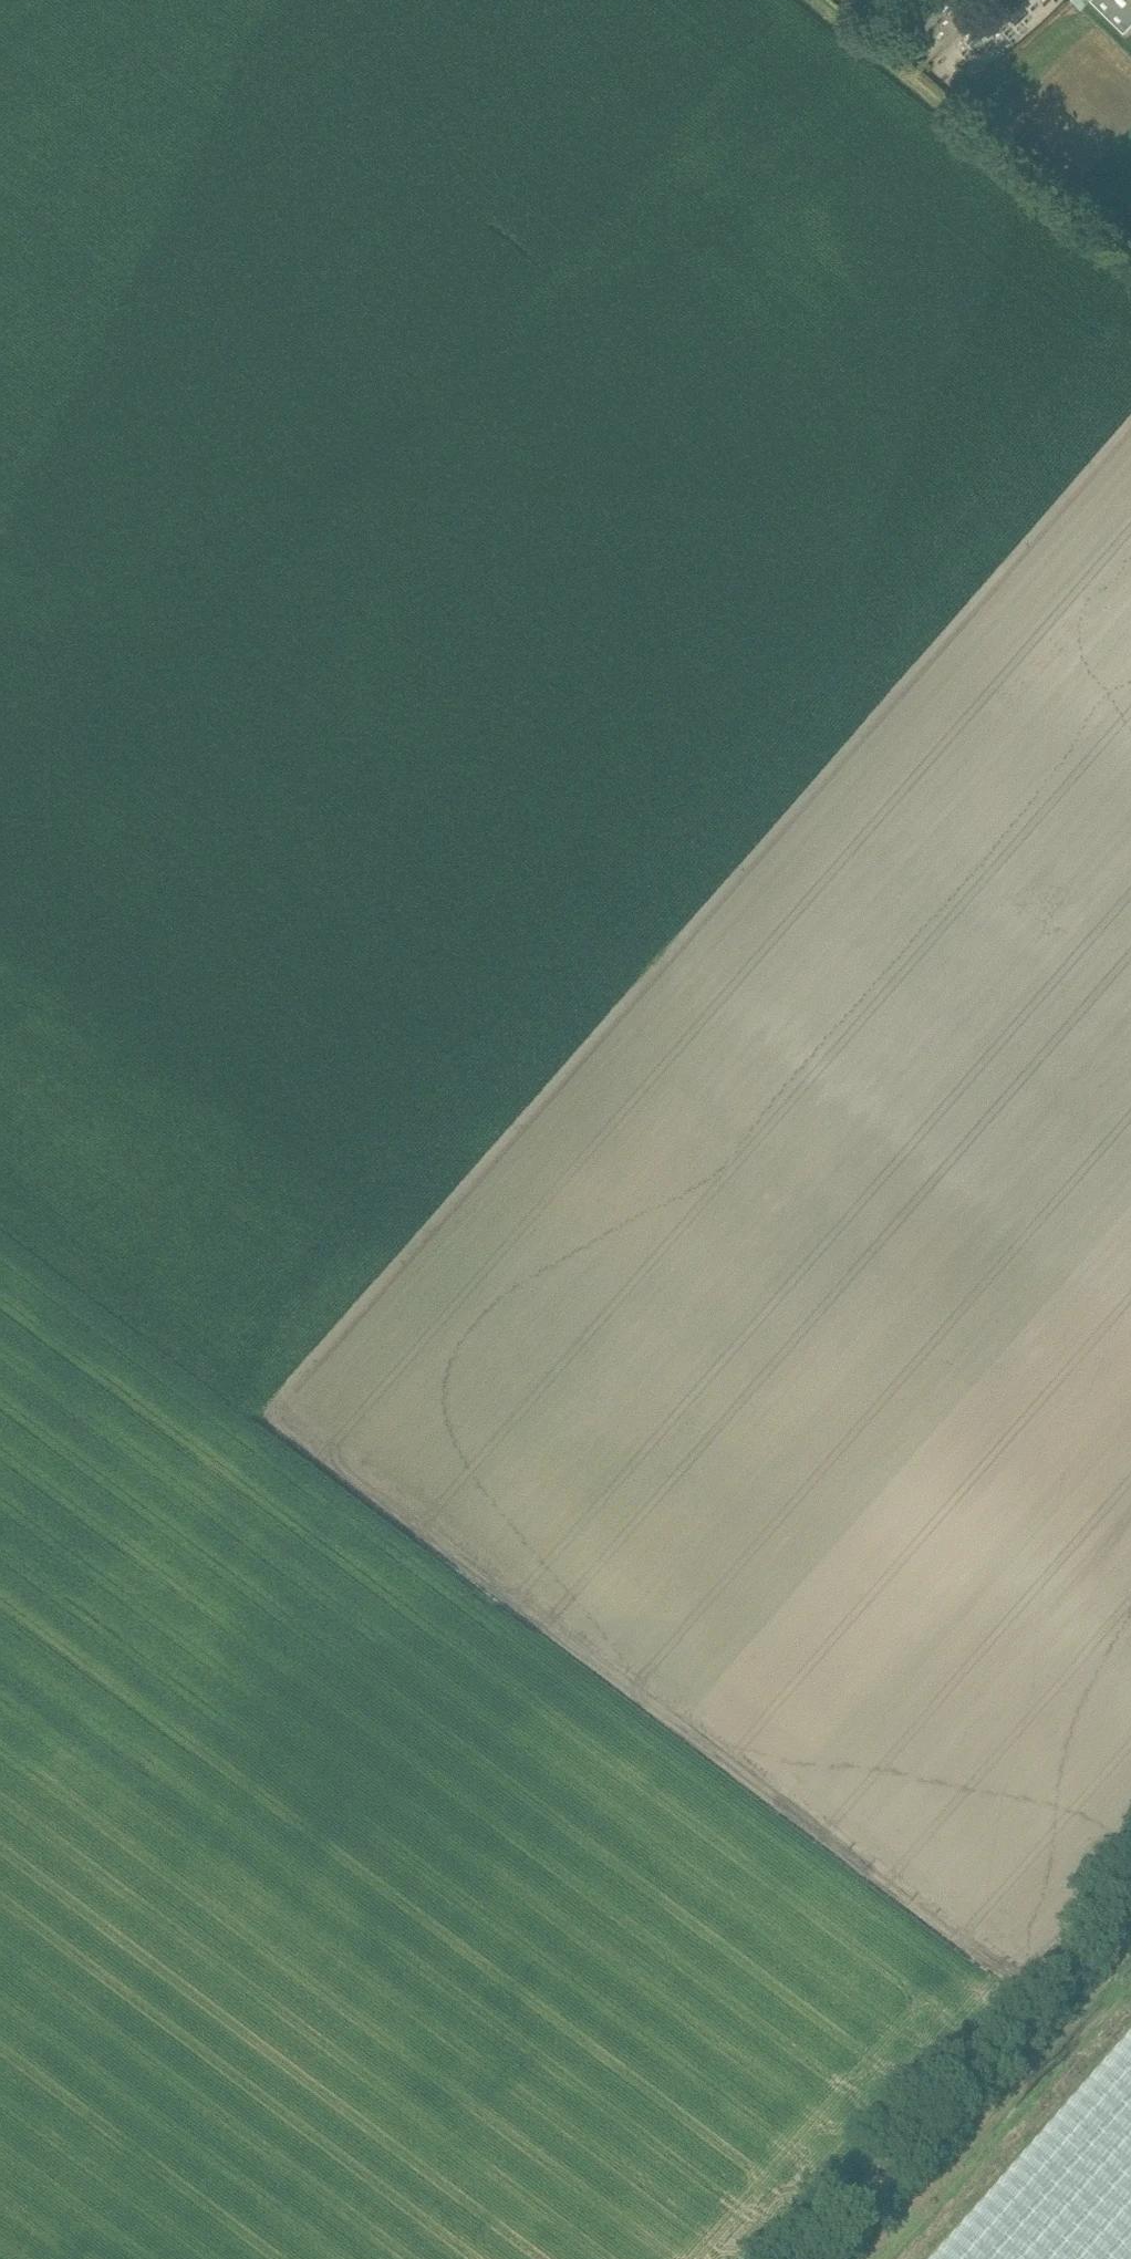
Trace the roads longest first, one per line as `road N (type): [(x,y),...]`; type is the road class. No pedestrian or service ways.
road 1 (track): [(1130,1890),(808,2258)]

